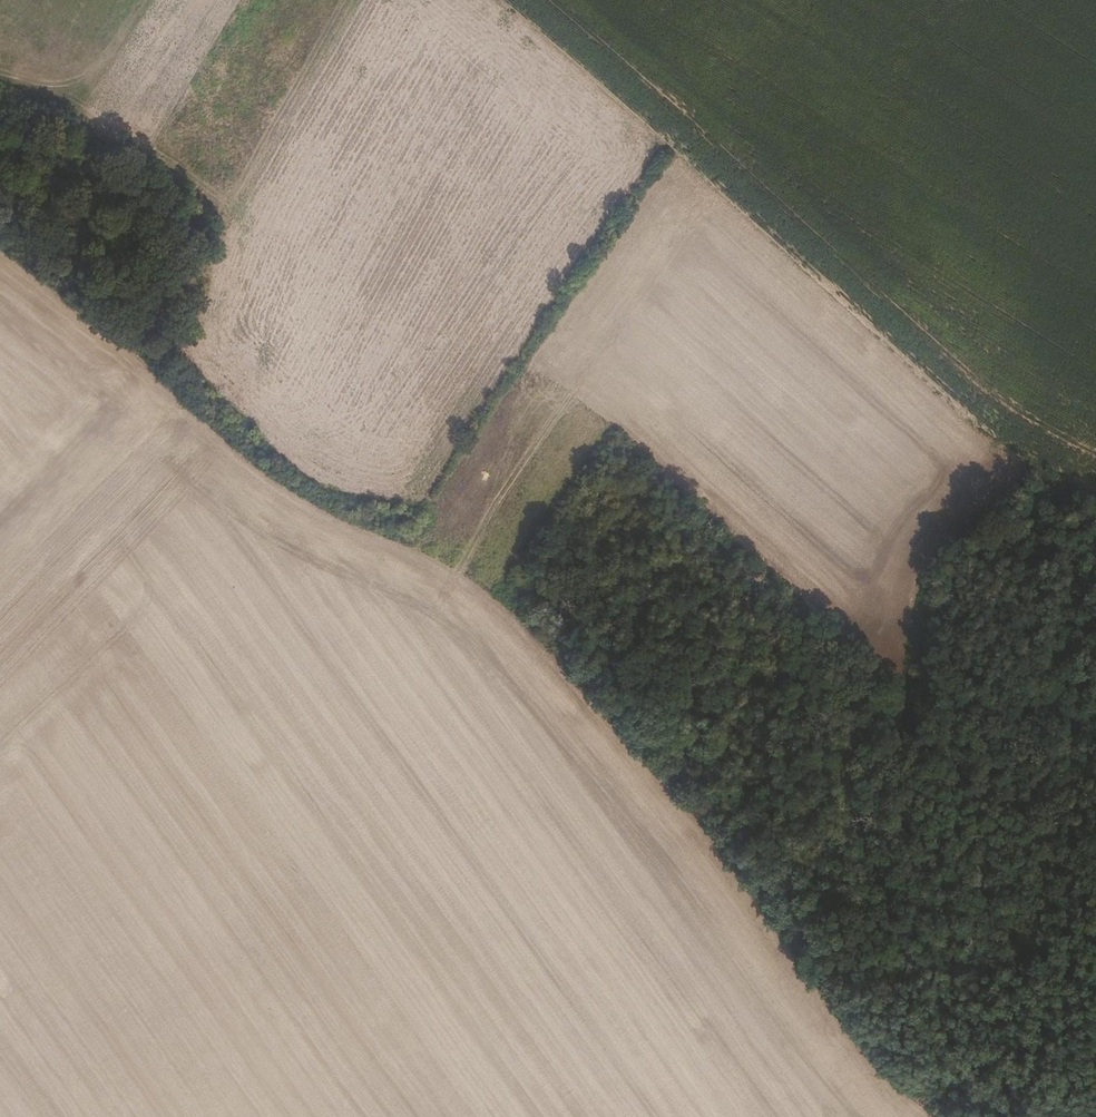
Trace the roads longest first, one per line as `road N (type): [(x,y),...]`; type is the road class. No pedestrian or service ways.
road 1 (track): [(440,549),(500,593),(629,736),(873,1048),(954,1116)]
road 2 (track): [(0,77),(103,120),(203,198)]

